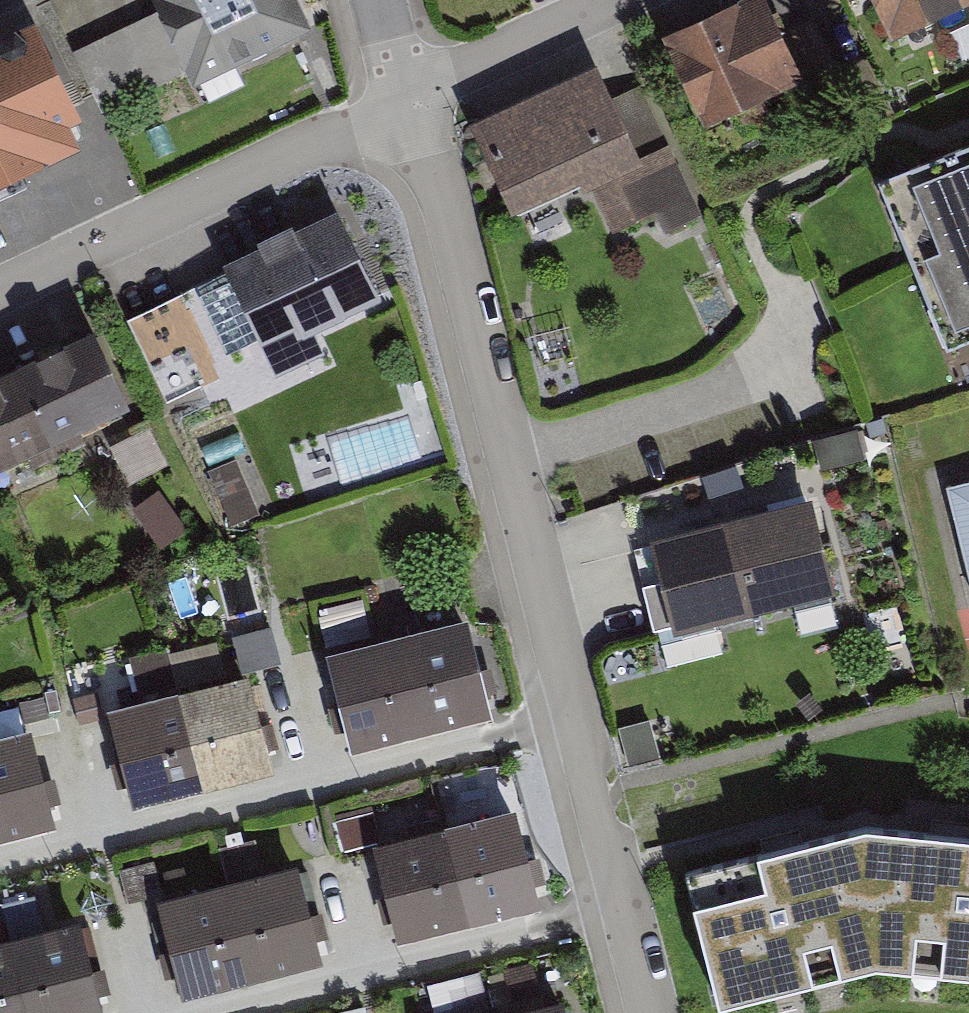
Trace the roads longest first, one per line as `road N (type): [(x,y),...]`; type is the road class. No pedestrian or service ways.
road 1 (residential): [(576,718),(439,181),(404,101)]
road 2 (residential): [(0,864),(576,718)]
road 3 (residential): [(404,101),(0,293)]
road 4 (residential): [(202,1012),(623,903)]
road 5 (residential): [(619,0),(404,101)]
road 6 (residential): [(623,903),(576,718)]

